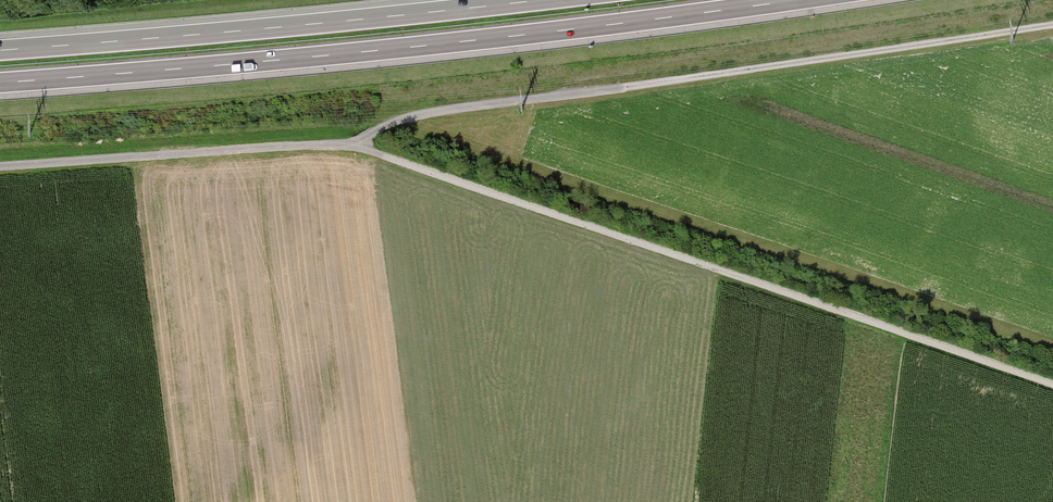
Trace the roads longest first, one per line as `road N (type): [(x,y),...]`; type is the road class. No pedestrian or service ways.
road 1 (track): [(1052,386),(353,146),(0,169)]
road 2 (motorway): [(0,83),(342,54),(796,0)]
road 3 (track): [(1052,23),(446,111),(353,146)]
road 4 (motorway): [(538,0),(0,50)]

